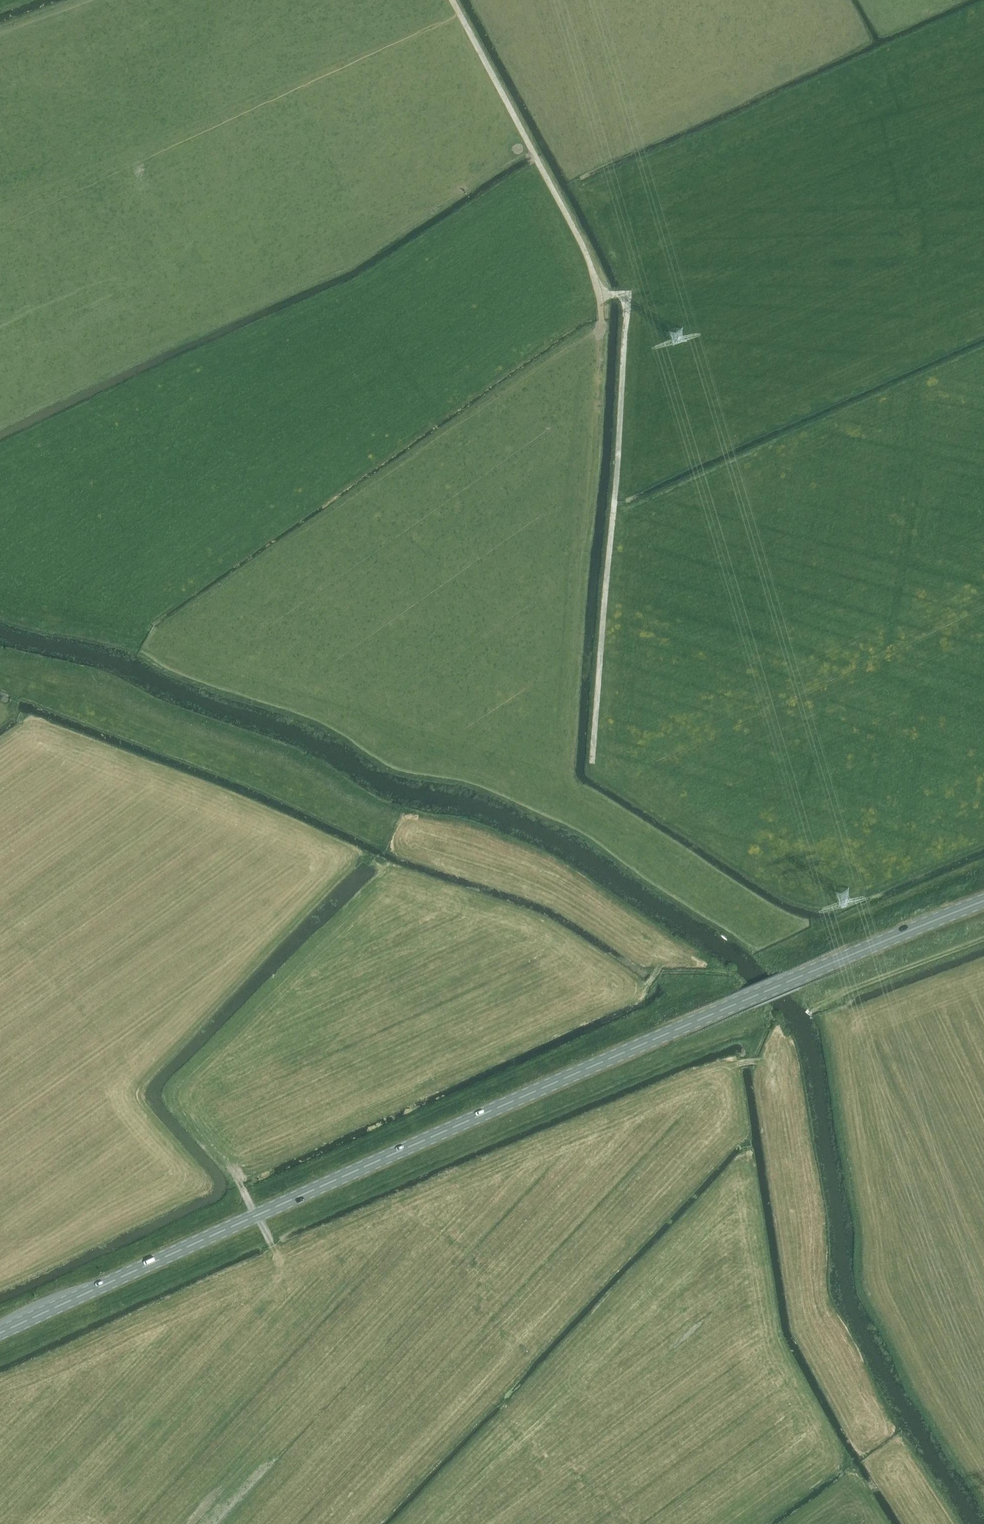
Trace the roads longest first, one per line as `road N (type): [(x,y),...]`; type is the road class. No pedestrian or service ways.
road 1 (primary): [(0,1333),(983,900)]
road 2 (track): [(592,762),(627,295),(599,295),(570,221),(452,0)]
road 3 (track): [(645,987),(657,972),(737,976),(773,1015),(753,1061)]

